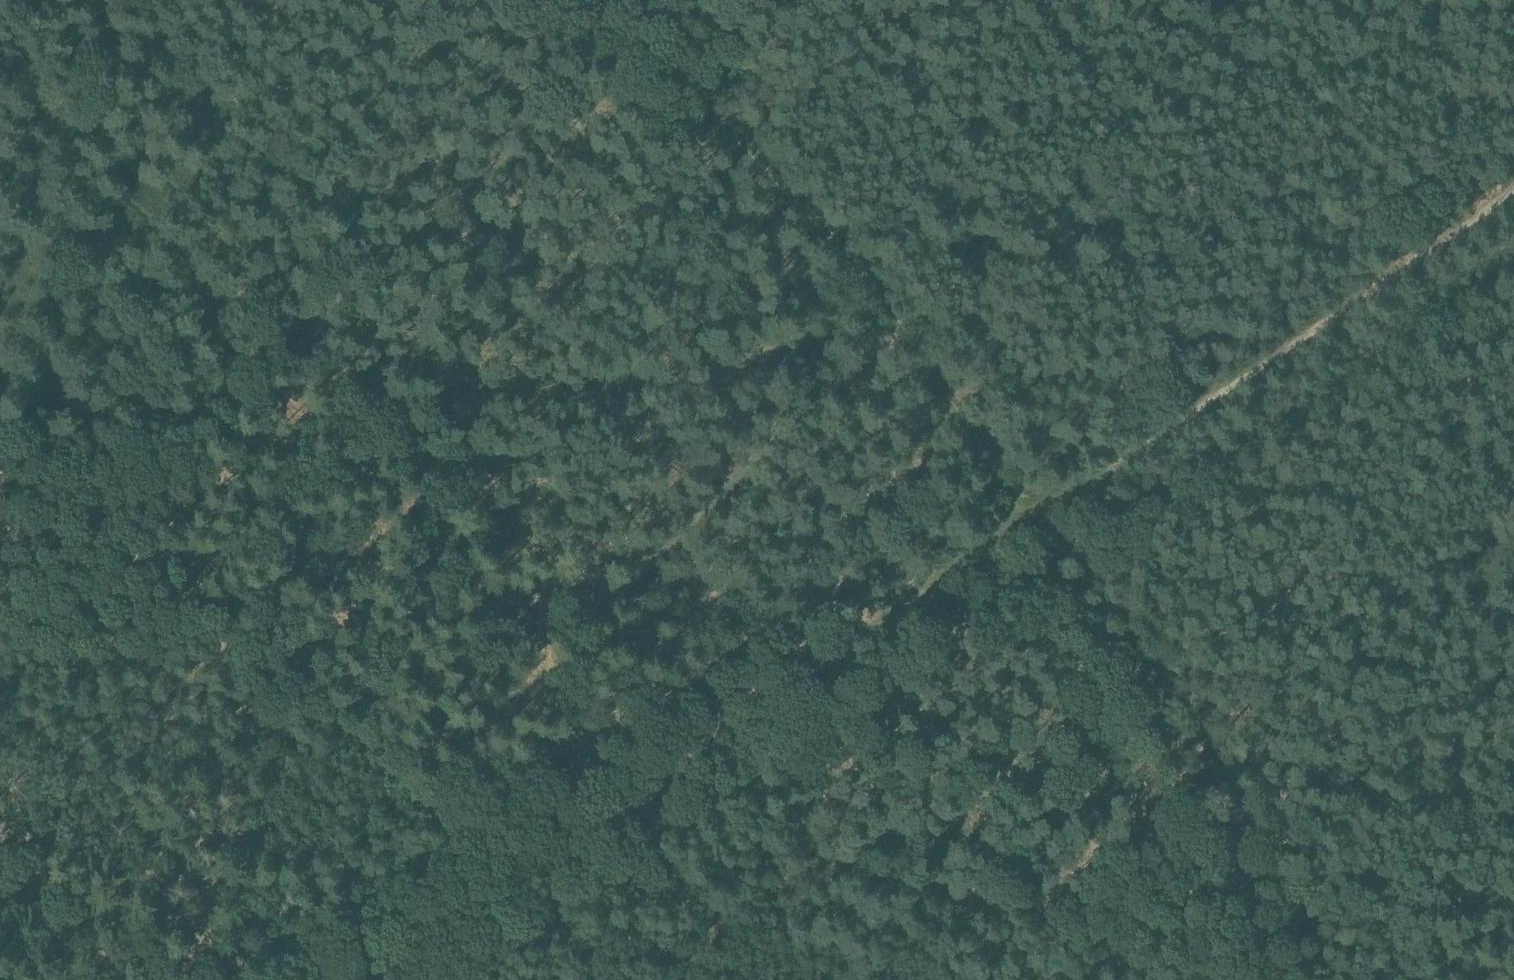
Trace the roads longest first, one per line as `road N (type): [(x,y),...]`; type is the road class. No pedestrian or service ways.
road 1 (track): [(404,940),(1032,521)]
road 2 (track): [(1032,521),(1172,755),(1292,979)]
road 3 (track): [(858,272),(605,0)]
road 4 (track): [(858,272),(1032,521)]

